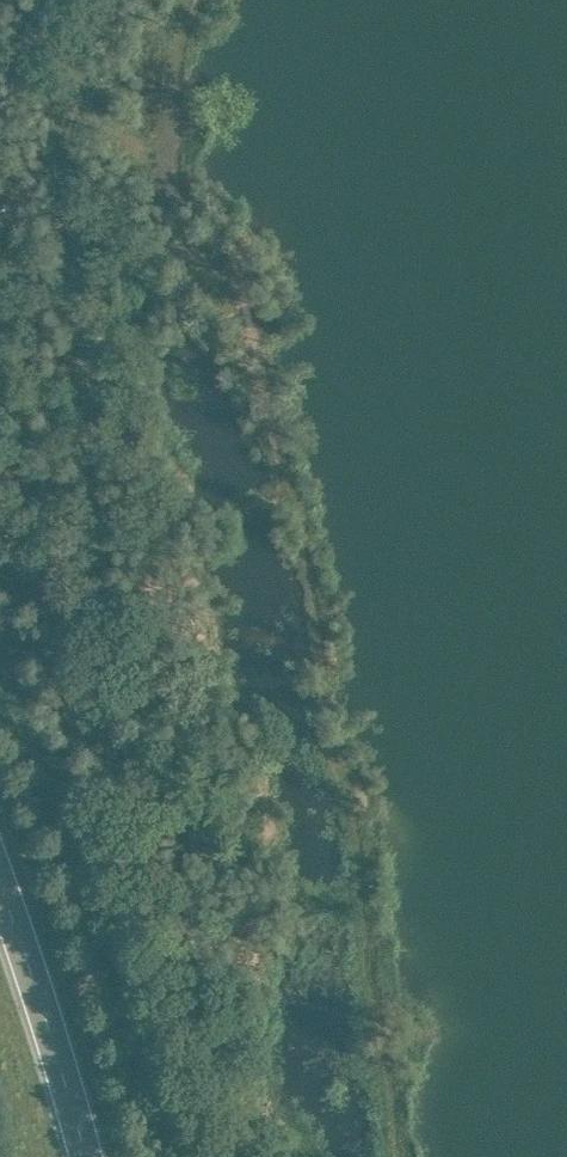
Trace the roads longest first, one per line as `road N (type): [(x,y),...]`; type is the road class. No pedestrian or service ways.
road 1 (trunk): [(85,1156),(0,893)]

